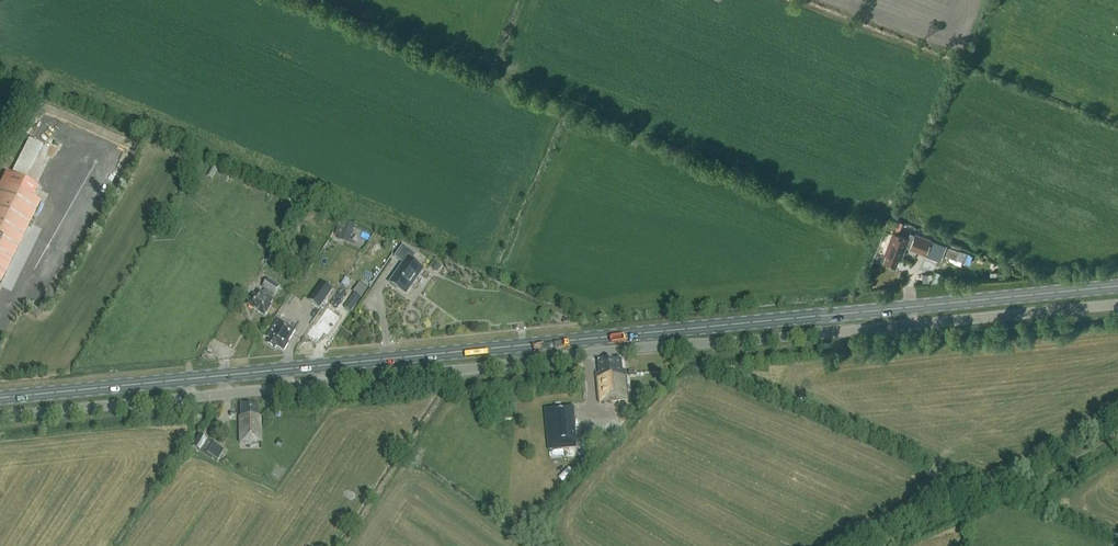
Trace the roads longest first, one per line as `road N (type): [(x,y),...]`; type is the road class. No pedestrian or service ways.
road 1 (primary): [(0,398),(1117,284)]
road 2 (unclassified): [(0,417),(1117,305)]

